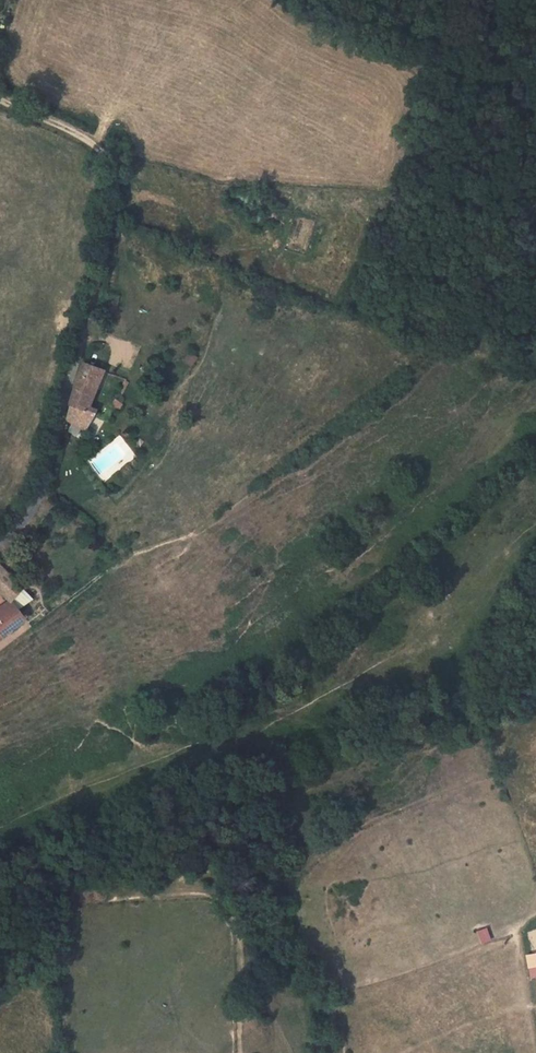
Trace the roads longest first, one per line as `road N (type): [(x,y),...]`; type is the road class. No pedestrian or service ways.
road 1 (track): [(88,324),(117,182),(112,159),(92,140),(0,97)]
road 2 (unclassified): [(0,541),(20,525),(50,473),(88,324)]

